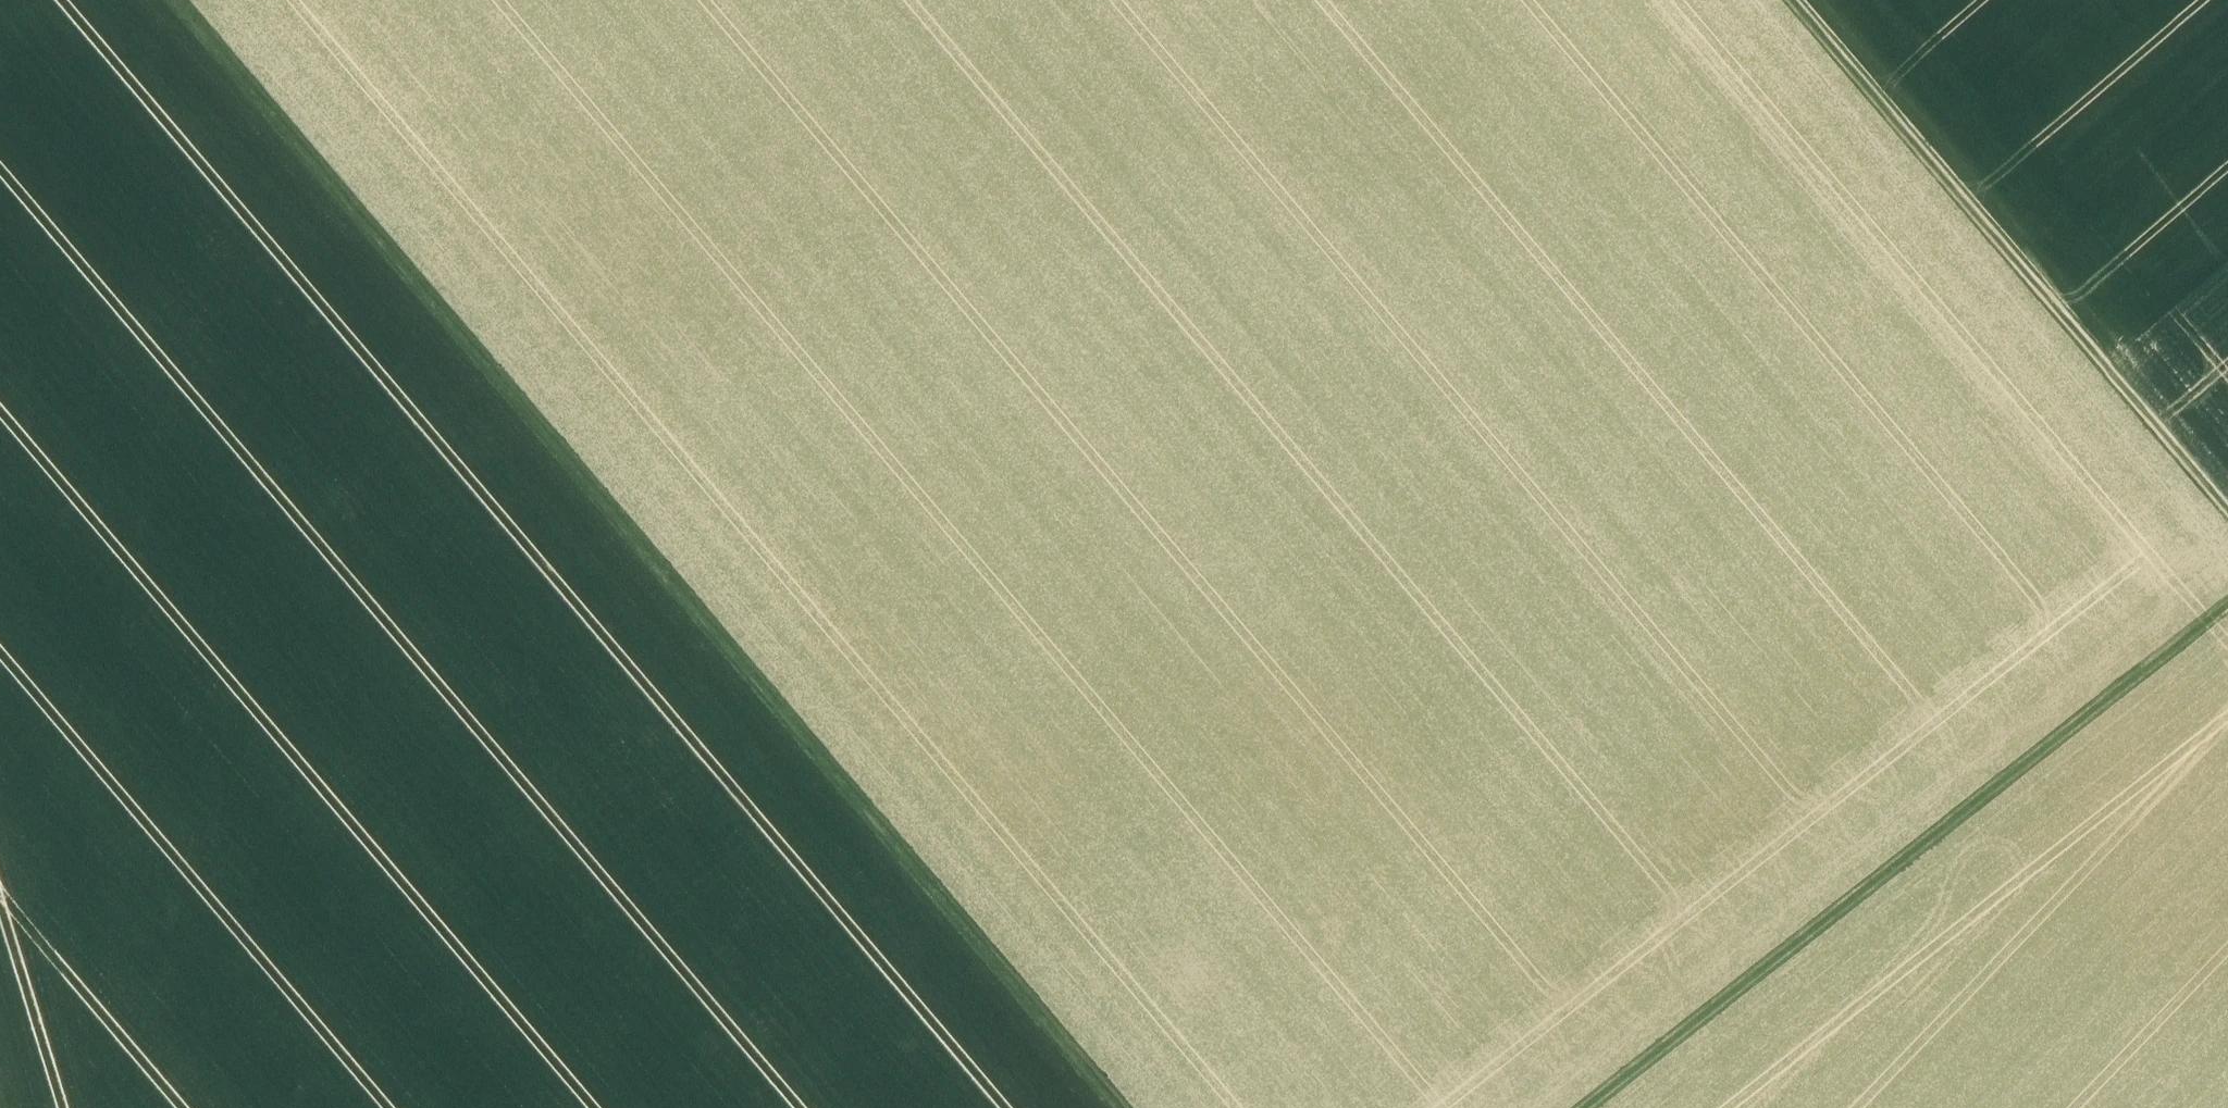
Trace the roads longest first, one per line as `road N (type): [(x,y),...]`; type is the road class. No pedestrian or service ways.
road 1 (track): [(181,0),(1124,1107)]
road 2 (track): [(1588,1107),(2227,602)]
road 3 (track): [(2227,510),(1790,0)]

